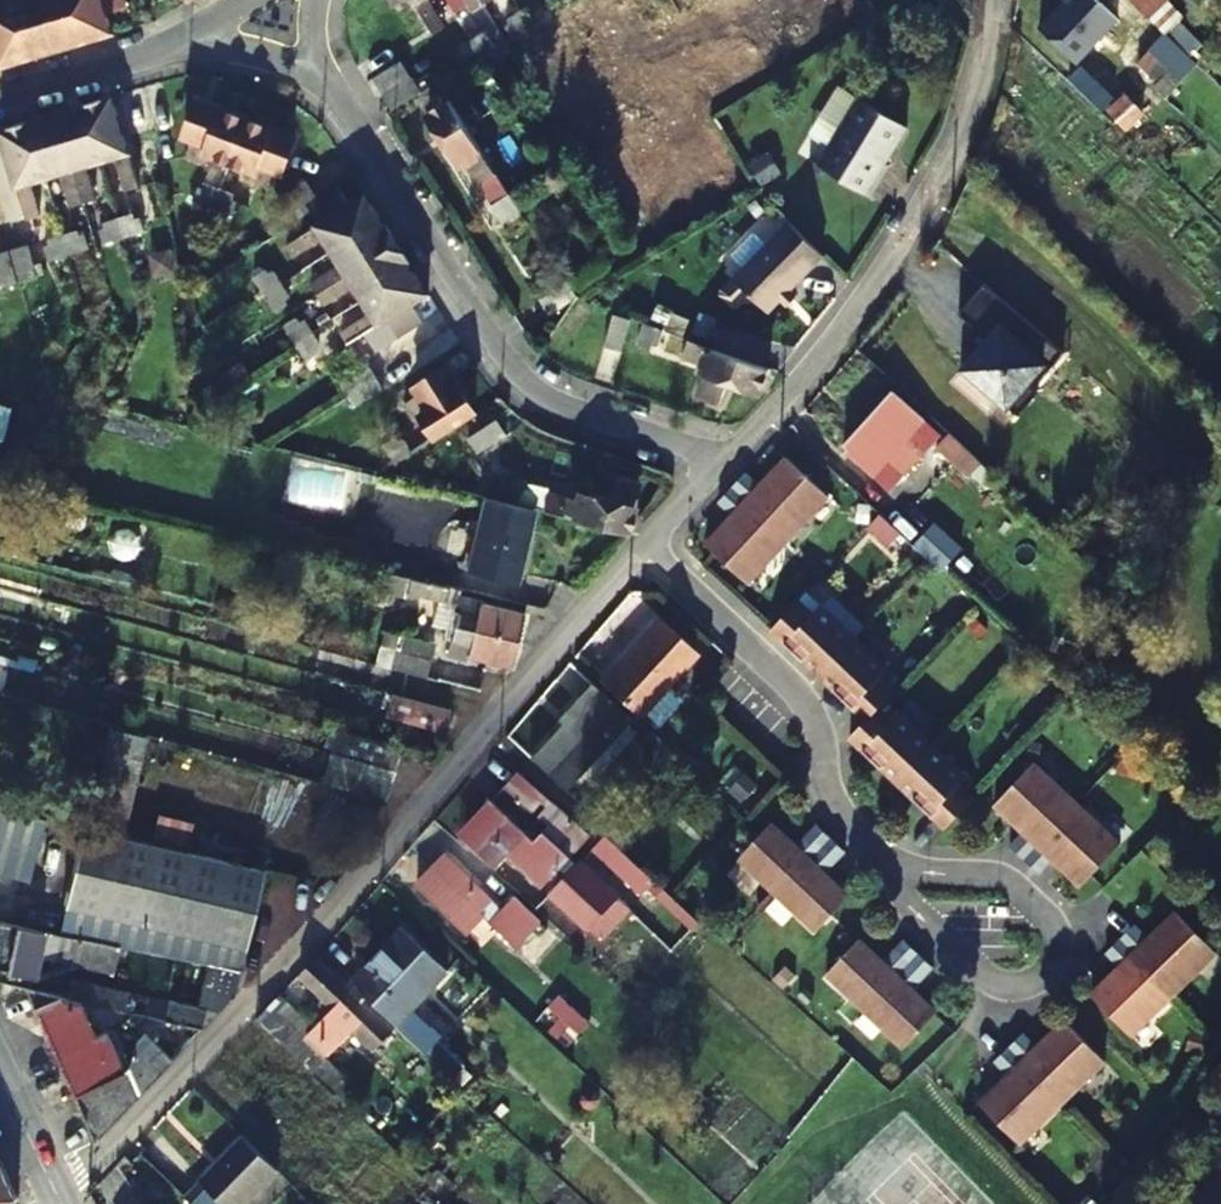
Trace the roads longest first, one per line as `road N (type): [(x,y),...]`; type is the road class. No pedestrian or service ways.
road 1 (unclassified): [(646,550),(60,1202)]
road 2 (residential): [(311,62),(508,360),(565,409),(694,447),(720,467)]
road 3 (unclassified): [(993,0),(952,155),(893,261),(821,357),(720,467)]
road 4 (residential): [(646,550),(797,690),(839,816),(893,867)]
road 5 (track): [(917,215),(1002,247),(1073,297),(1220,461)]
road 6 (residential): [(893,867),(909,912),(983,980),(1013,988),(1043,975),(1058,941),(1019,889),(946,875)]
road 7 (residential): [(0,90),(176,33)]
road 8 (residential): [(311,62),(227,37),(176,33)]
road 9 (tertiary): [(0,1088),(60,1202)]

